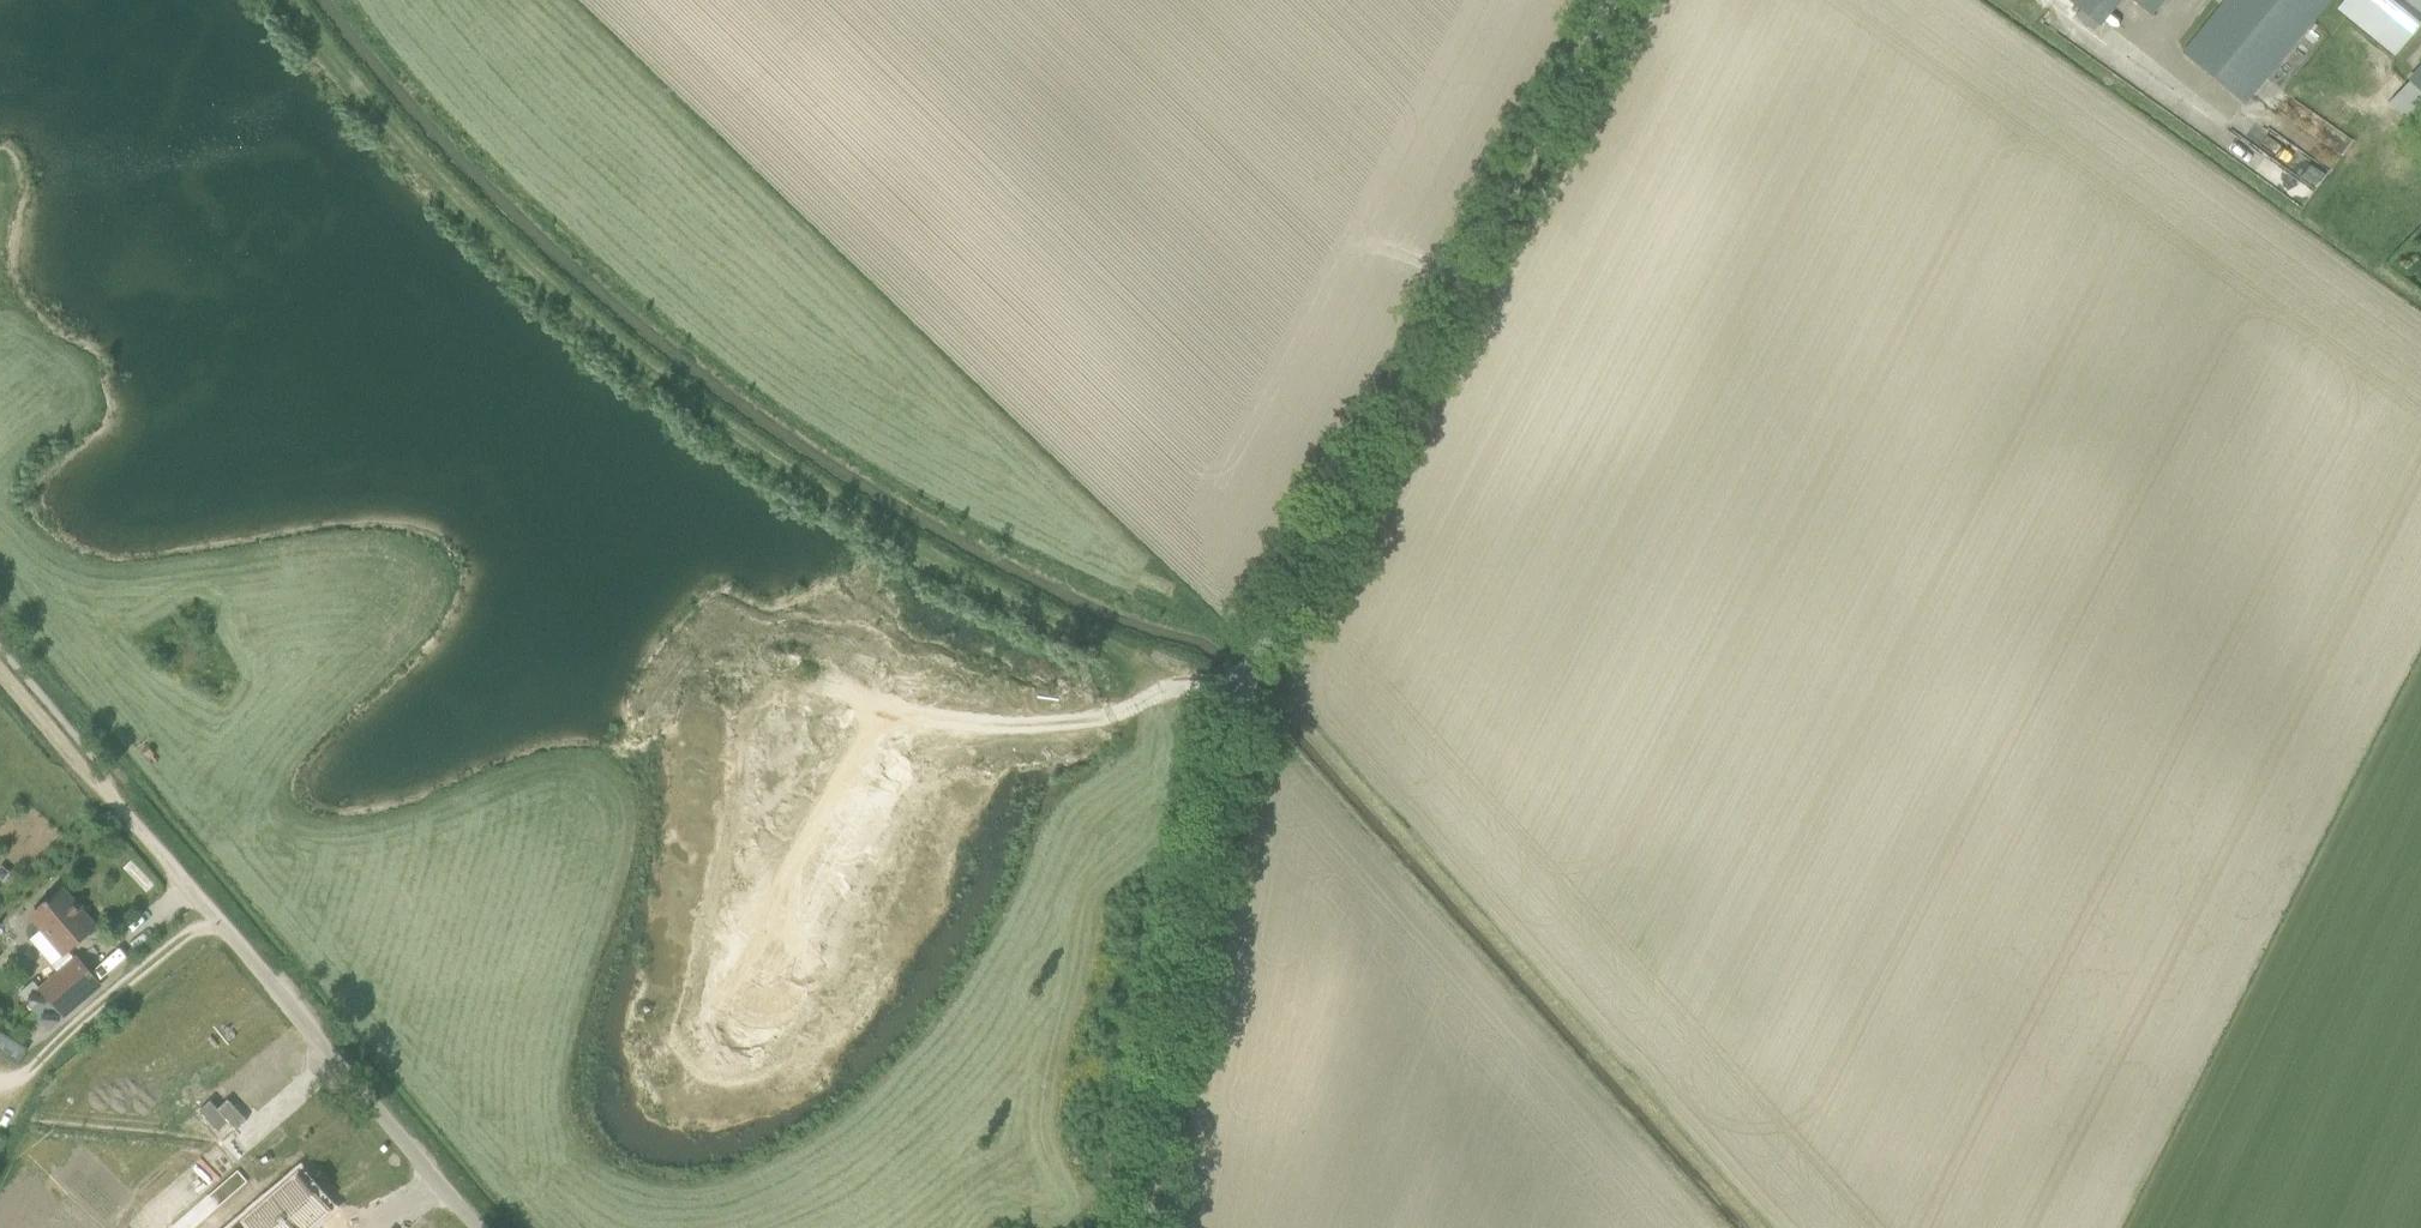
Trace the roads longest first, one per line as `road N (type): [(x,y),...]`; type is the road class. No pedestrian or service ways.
road 1 (unclassified): [(1131,1227),(1223,723),(1615,0)]
road 2 (unclassified): [(476,1227),(95,785)]
road 3 (track): [(0,673),(95,785)]

